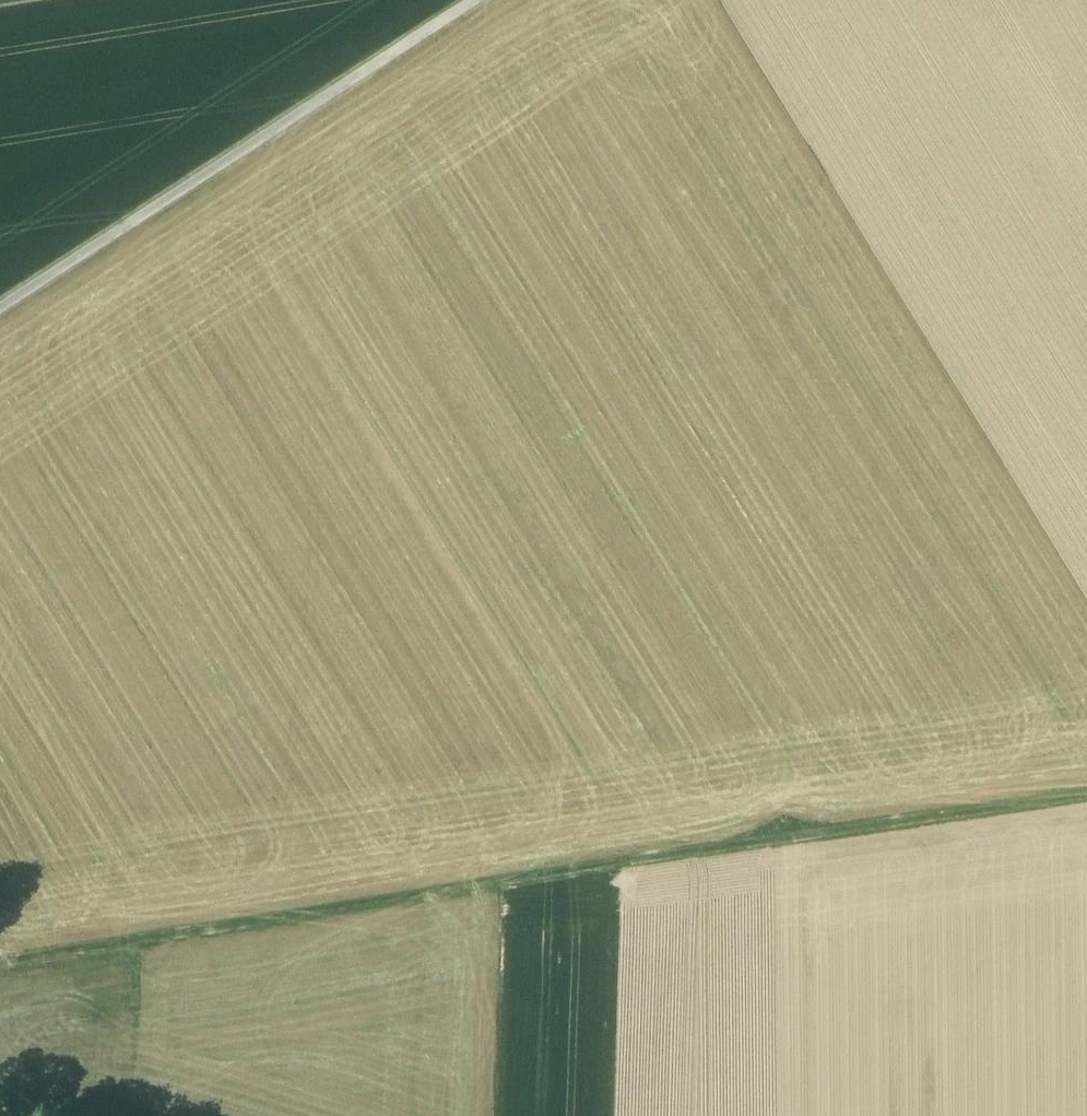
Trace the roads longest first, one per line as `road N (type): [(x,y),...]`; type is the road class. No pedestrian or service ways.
road 1 (track): [(1086,800),(0,959)]
road 2 (unclassified): [(0,310),(477,0)]

